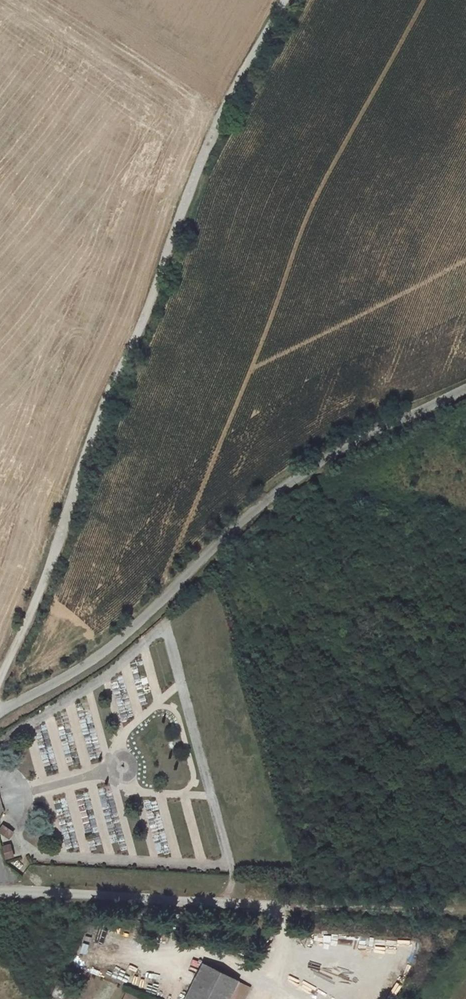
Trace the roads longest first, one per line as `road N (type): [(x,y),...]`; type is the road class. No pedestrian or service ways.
road 1 (track): [(286,0),(197,169),(137,336),(95,425),(36,604),(0,680)]
road 2 (unclassified): [(0,711),(103,649),(280,488),(371,431),(465,389)]
road 3 (track): [(219,905),(444,911)]
road 4 (unclassified): [(0,894),(219,905)]

